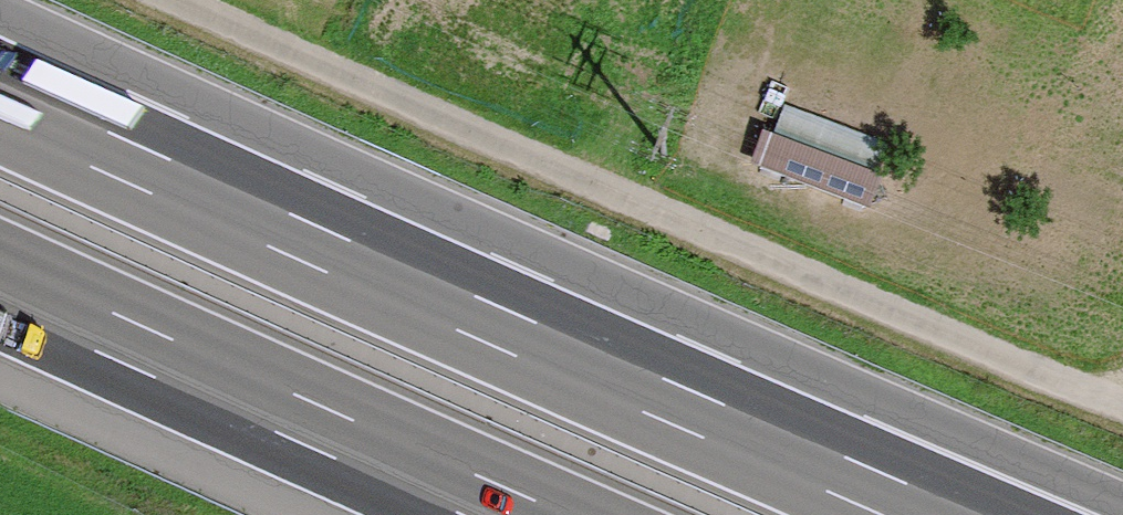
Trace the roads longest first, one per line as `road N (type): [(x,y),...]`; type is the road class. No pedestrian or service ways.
road 1 (track): [(1122,407),(181,0)]
road 2 (motorway): [(937,514),(0,103)]
road 3 (motorway): [(0,285),(516,514)]

